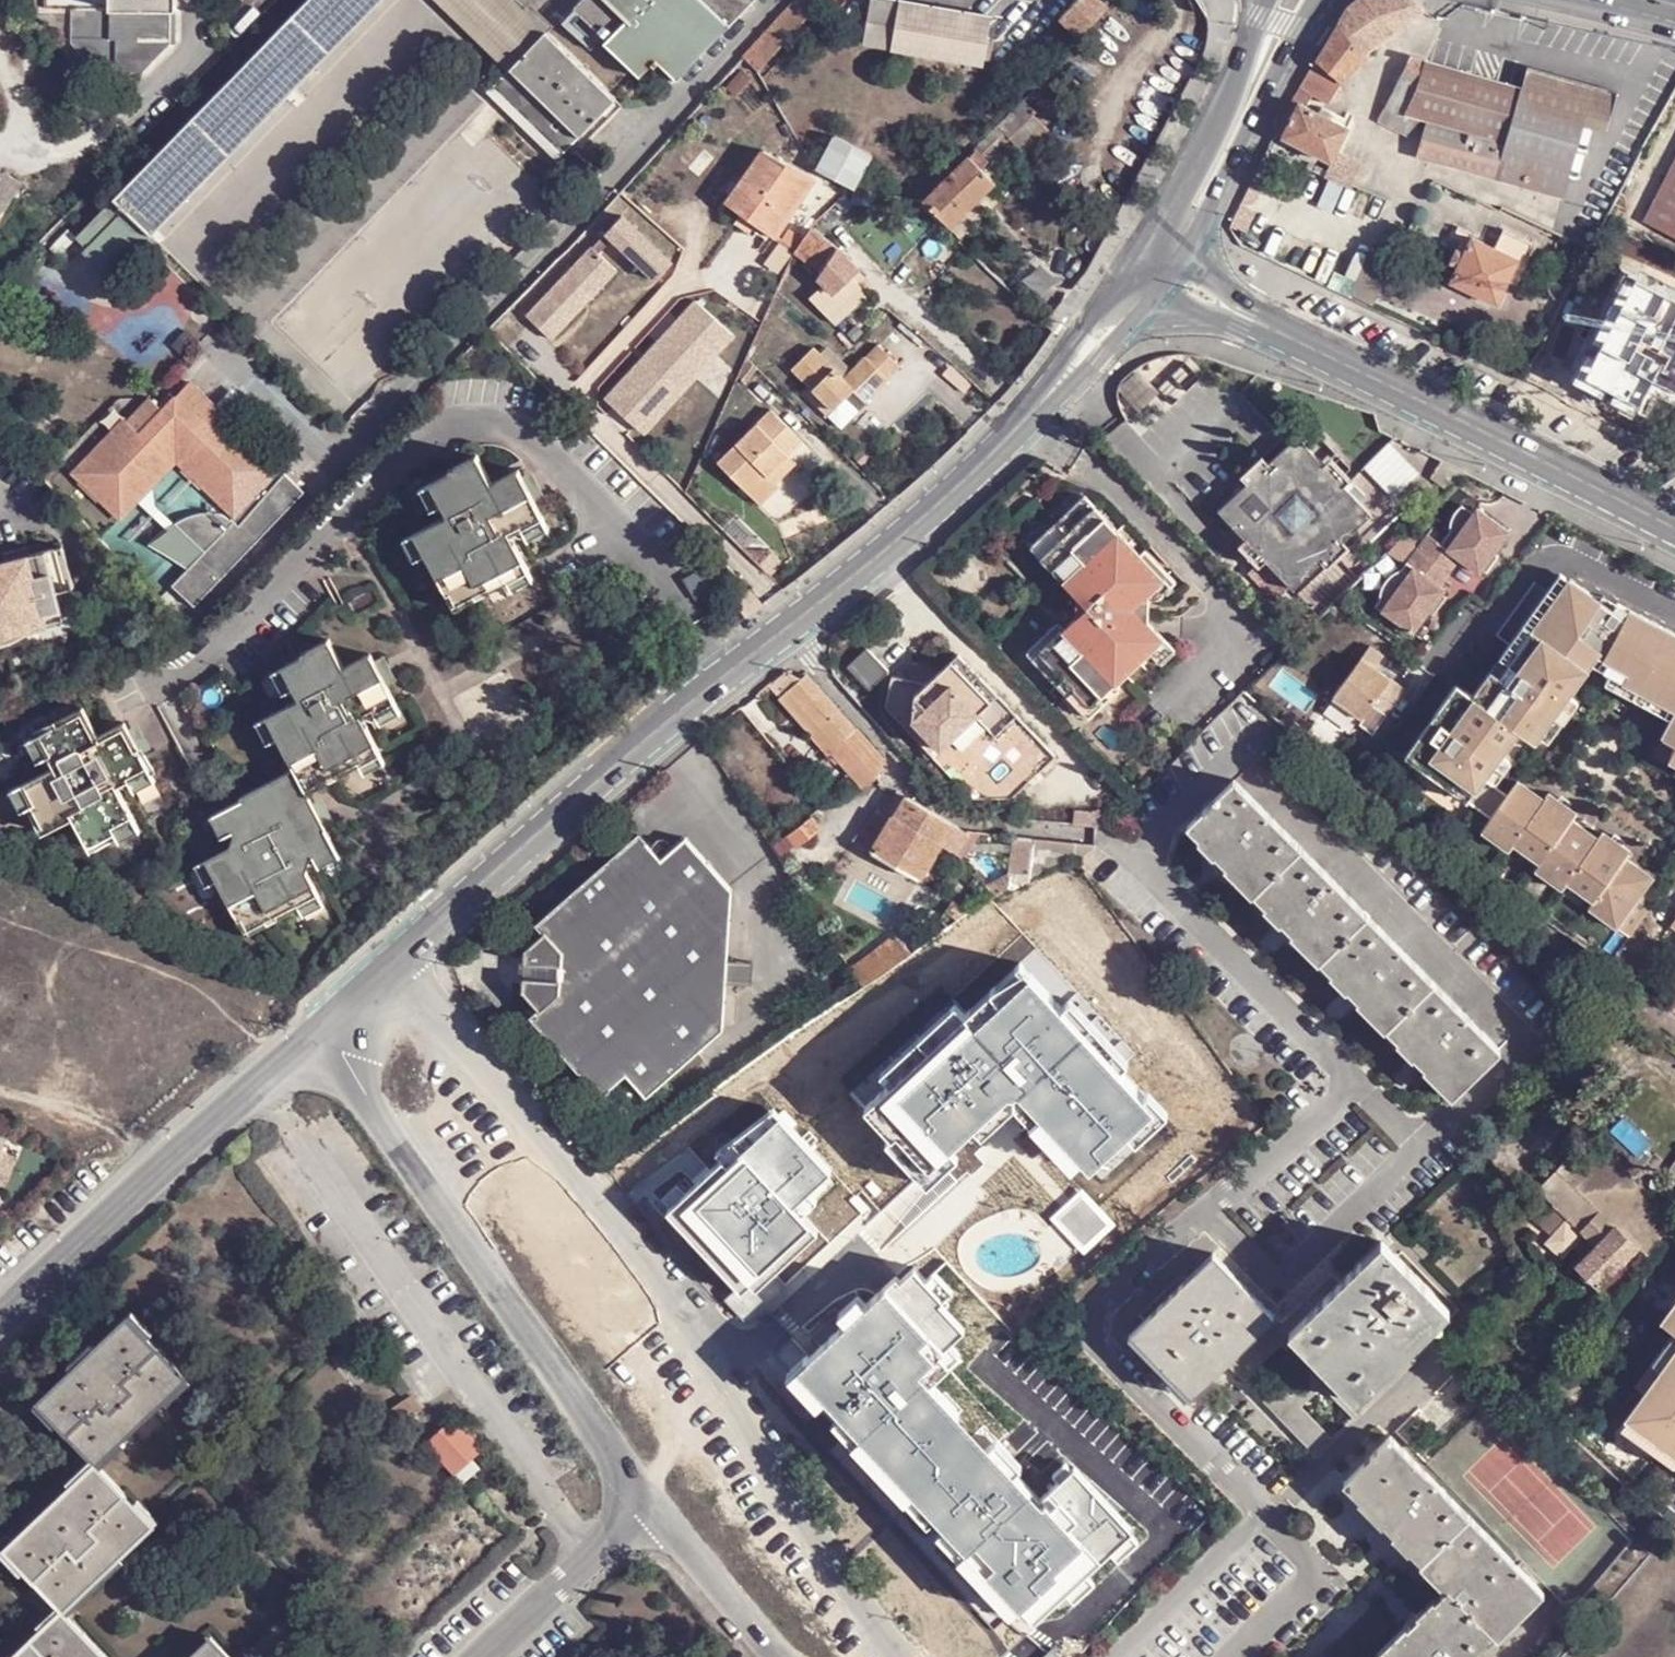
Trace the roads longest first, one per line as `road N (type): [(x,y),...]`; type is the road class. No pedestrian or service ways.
road 1 (residential): [(403,961),(624,1226),(866,1614),(901,1656)]
road 2 (residential): [(318,1034),(649,1502)]
road 3 (residential): [(403,961),(592,788),(794,623)]
road 4 (residential): [(1355,1082),(1144,859),(1163,824),(1262,734)]
road 5 (residential): [(1244,317),(1674,530)]
road 6 (residential): [(0,1316),(318,1034)]
road 7 (residential): [(1266,1516),(1097,1337),(1104,1304),(1209,1214)]
road 8 (residential): [(1209,1214),(1282,1289),(1421,1148),(1355,1082)]
road 9 (residential): [(1086,835),(963,820),(912,778),(794,623)]
road 10 (residential): [(794,623),(916,527),(1060,381)]
road 11 (residential): [(1190,249),(1323,0)]
road 12 (residential): [(1263,0),(1236,86),(1159,230)]
road 13 (residential): [(649,1502),(482,1656)]
road 14 (residential): [(649,1502),(785,1656)]
road 15 (residential): [(1266,1516),(1120,1656)]
road 16 (residential): [(1209,1214),(1355,1082)]
road 17 (residential): [(1238,1656),(1314,1582),(1305,1556),(1266,1516)]
road 18 (residential): [(1060,381),(1099,356),(1153,301)]

